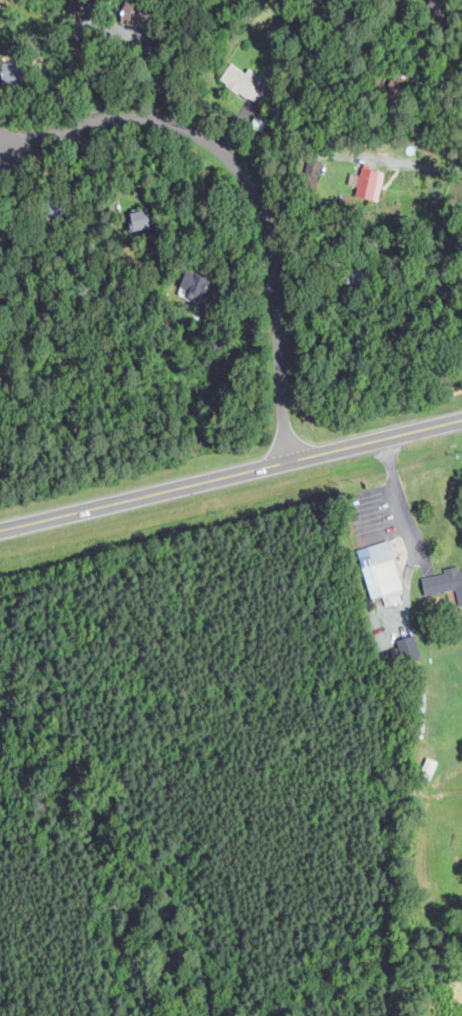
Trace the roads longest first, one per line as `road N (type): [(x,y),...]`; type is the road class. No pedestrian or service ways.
road 1 (residential): [(289,461),(273,240),(238,166),(192,125),(140,118),(79,121),(0,141)]
road 2 (primary): [(461,420),(0,530)]

